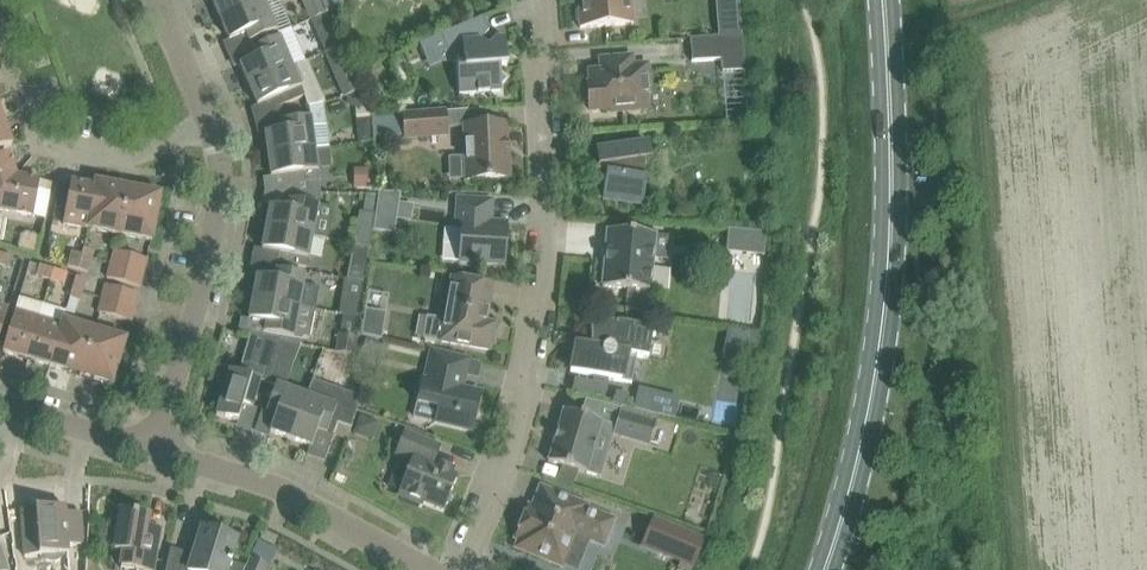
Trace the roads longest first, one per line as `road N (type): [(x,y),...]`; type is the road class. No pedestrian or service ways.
road 1 (residential): [(458,569),(524,387),(549,244),(539,0)]
road 2 (primary): [(826,569),(861,455),(886,312),(894,202),(884,0)]
road 3 (residential): [(155,450),(215,261),(223,162),(211,130)]
road 4 (residential): [(428,569),(266,484),(155,450)]
road 5 (residential): [(211,130),(116,161),(57,149),(38,139),(0,28)]
road 6 (residential): [(155,450),(17,416)]
road 7 (residential): [(211,130),(160,0)]

